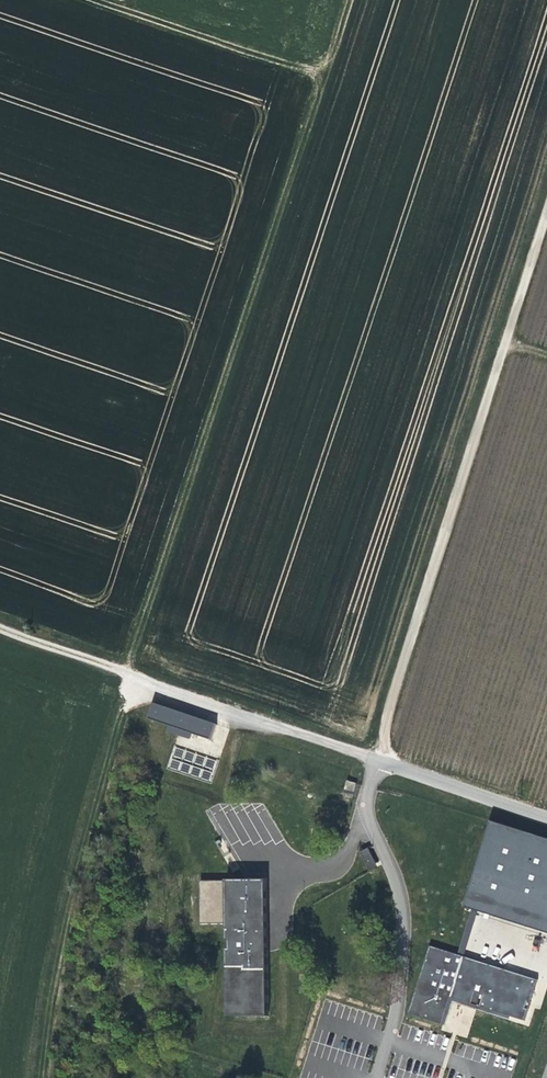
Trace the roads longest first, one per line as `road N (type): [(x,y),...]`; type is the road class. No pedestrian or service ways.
road 1 (track): [(322,73),(86,816),(44,1077)]
road 2 (track): [(0,627),(377,757),(546,202)]
road 3 (track): [(99,0),(322,73),(345,0)]
road 4 (unclassified): [(368,786),(377,757),(546,818)]

